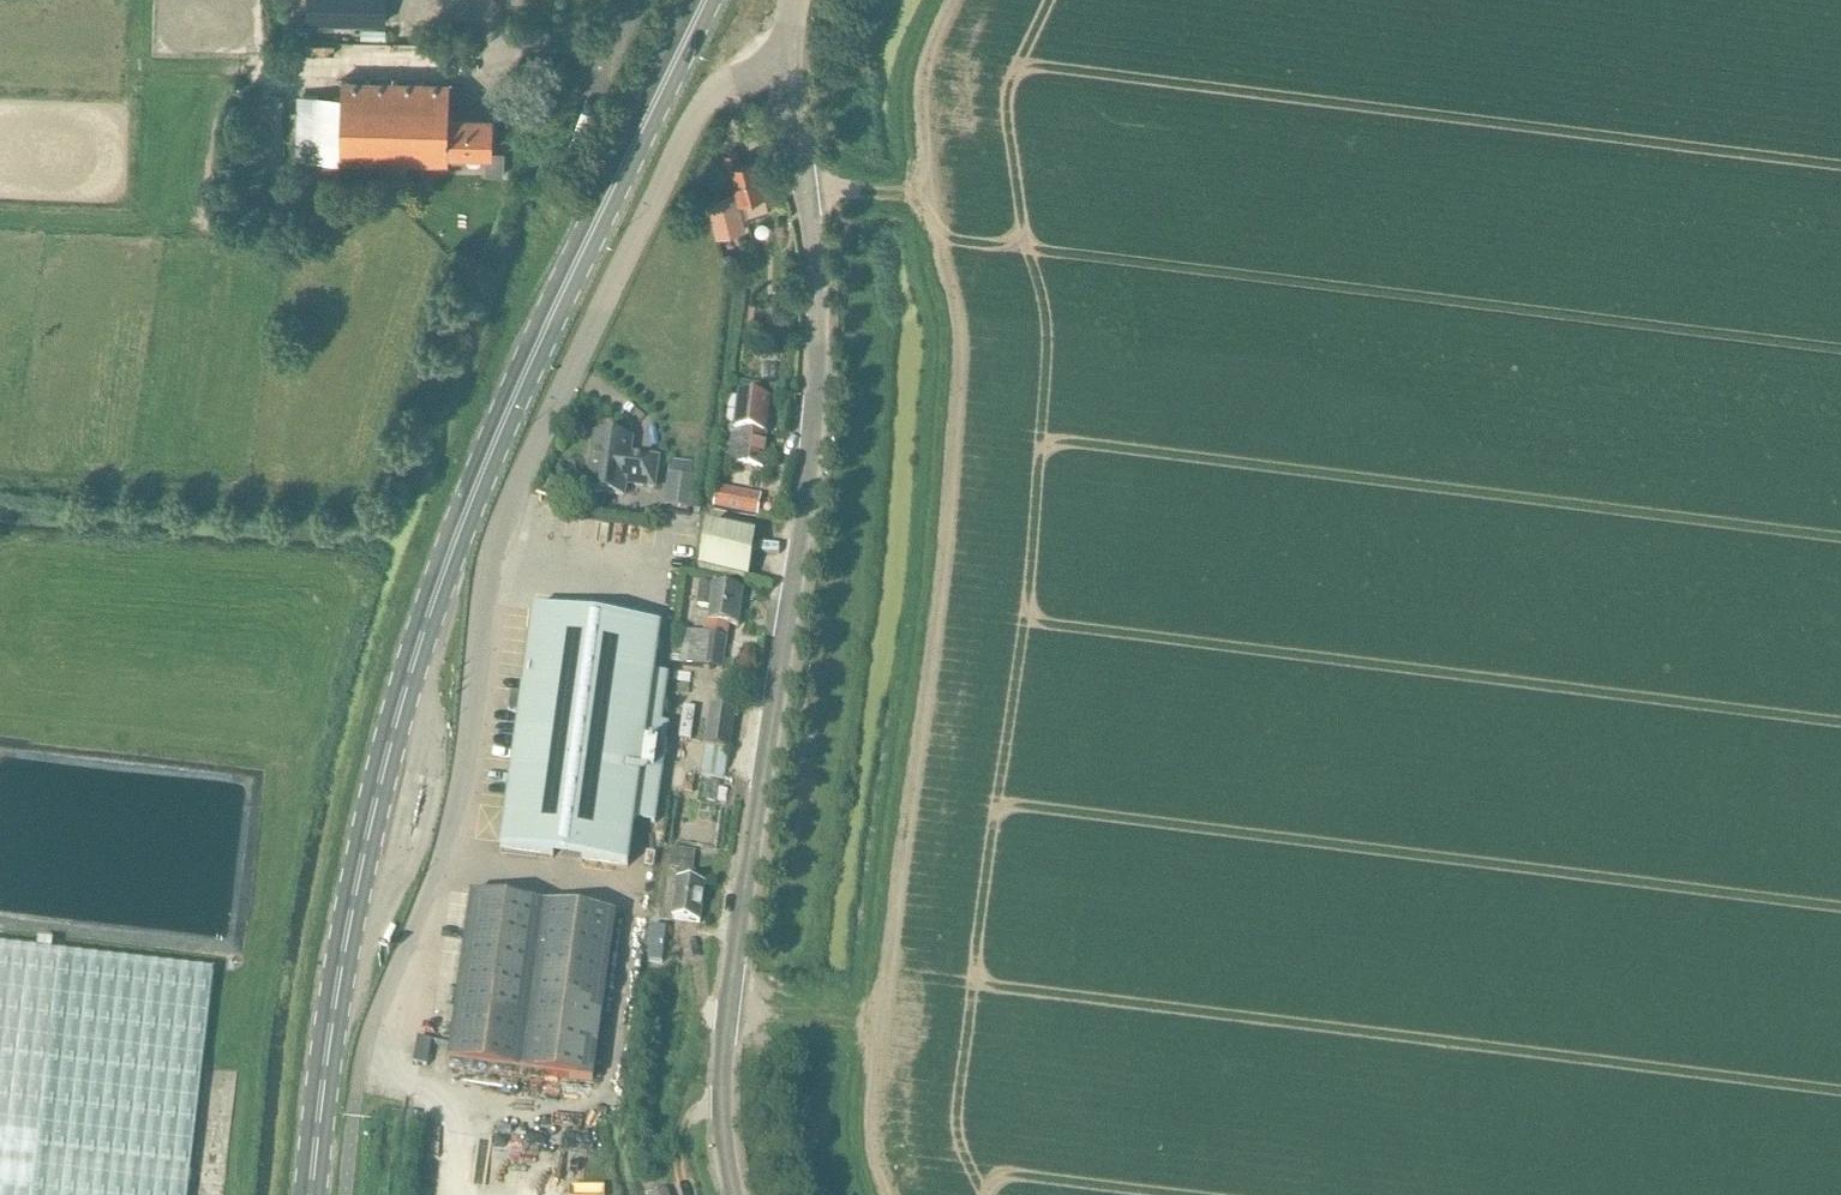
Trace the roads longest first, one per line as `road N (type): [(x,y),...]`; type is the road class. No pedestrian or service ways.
road 1 (secondary): [(310,1194),(357,876),(426,622),(518,387),(703,0)]
road 2 (unclassified): [(353,1118),(373,1017),(455,806),(485,579),(501,519),(704,102),(743,79),(787,71)]
road 3 (unclassified): [(734,1194),(724,1114),(726,1033),(818,400),(812,226),(787,71)]

